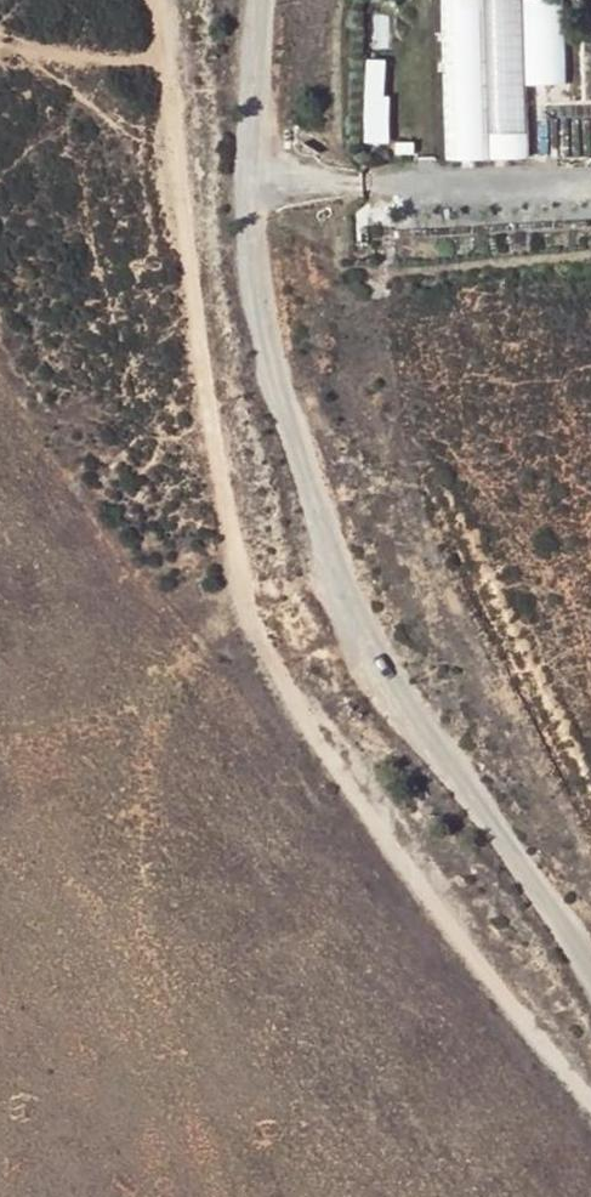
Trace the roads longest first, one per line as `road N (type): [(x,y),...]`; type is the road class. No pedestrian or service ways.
road 1 (track): [(159,0),(226,476),(265,670),(590,1107)]
road 2 (unclassified): [(261,0),(250,144),(257,290),(342,600),(374,670),(484,808),(590,975)]

